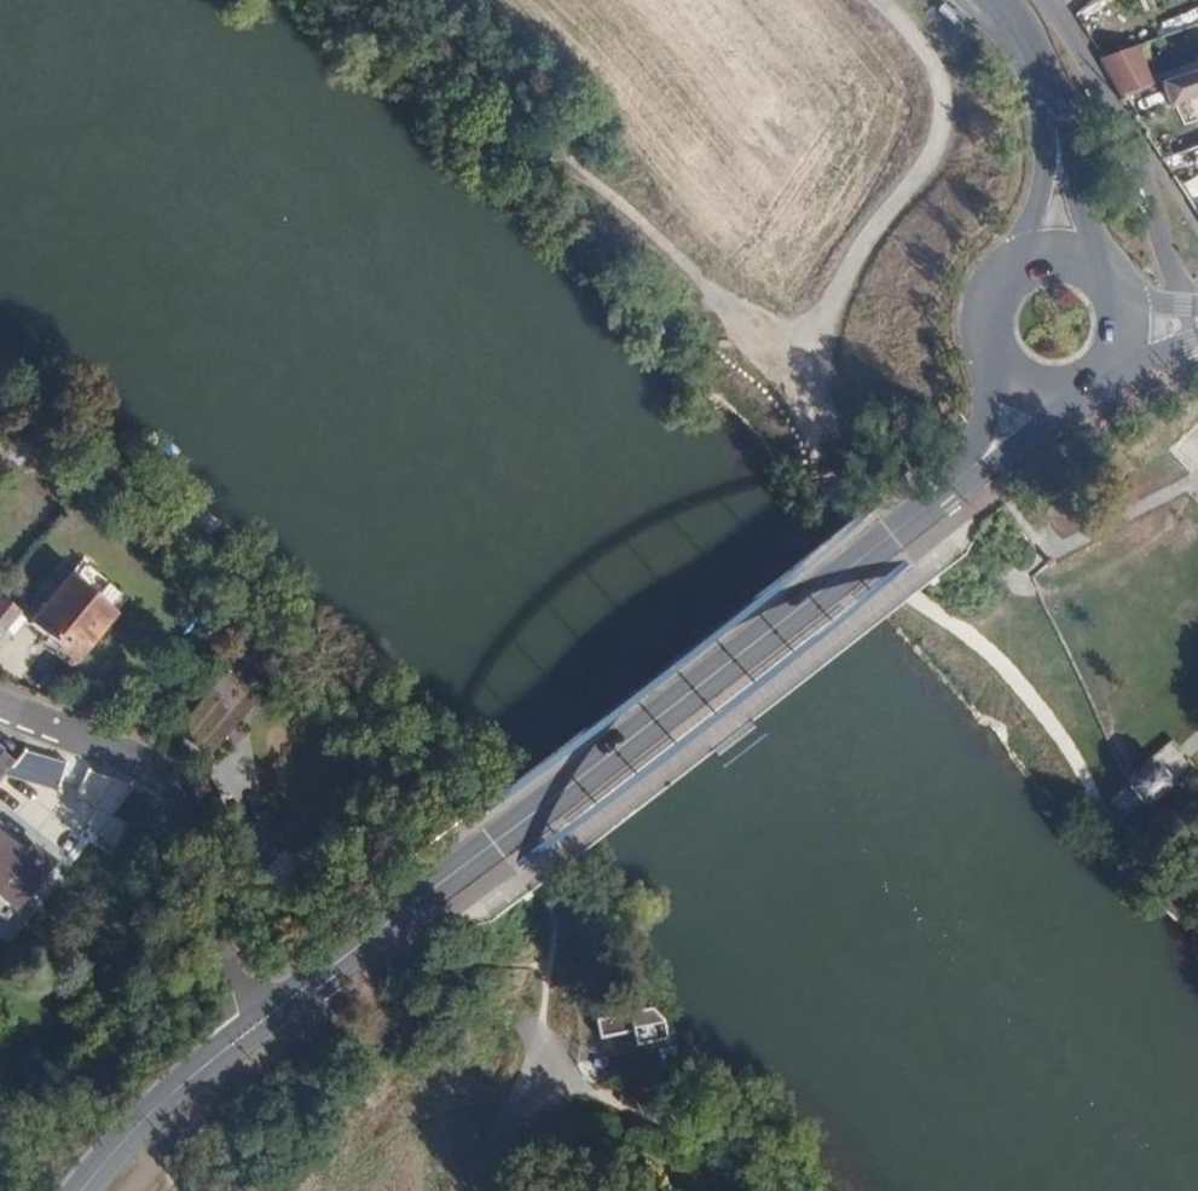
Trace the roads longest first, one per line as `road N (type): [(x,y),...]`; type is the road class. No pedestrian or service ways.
road 1 (secondary): [(974,466),(255,1026)]
road 2 (residential): [(0,706),(125,753),(172,787),(228,981),(255,1026)]
road 3 (track): [(796,362),(937,137),(935,72),(878,0)]
road 4 (residential): [(1184,307),(1133,153),(1047,0)]
road 5 (secondary): [(255,1026),(167,1098),(80,1190)]
road 6 (secondary): [(1057,136),(1051,180),(996,290)]
road 7 (secondary): [(1109,279),(1079,220),(1057,136)]
road 8 (secondary): [(1002,0),(1042,68),(1057,136)]
road 9 (secondary): [(974,466),(1087,390)]
road 10 (secondary): [(987,336),(992,425),(974,466)]
road 11 (secondary): [(1109,279),(1079,259),(1043,257),(1011,272),(996,290)]
road 12 (secondary): [(987,336),(1000,369),(1028,391),(1087,390)]

